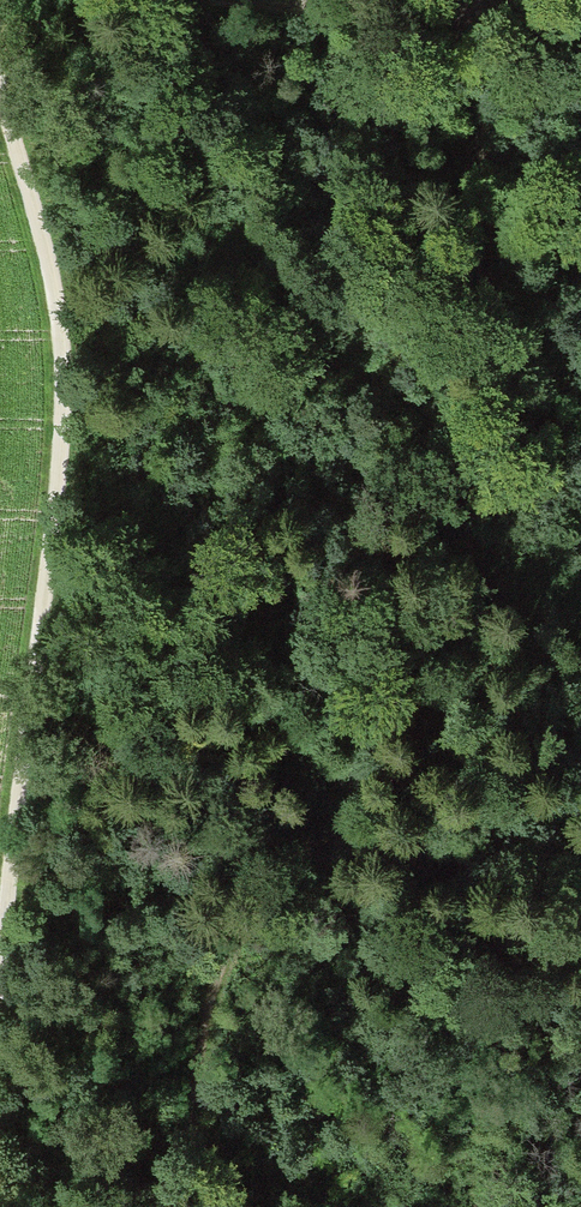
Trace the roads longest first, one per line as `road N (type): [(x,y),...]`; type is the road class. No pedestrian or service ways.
road 1 (track): [(485,0),(469,379),(472,600),(463,645),(438,706),(395,772),(297,857),(215,967),(190,1125),(149,1206)]
road 2 (track): [(0,945),(59,394),(38,238),(0,108)]
road 3 (track): [(237,0),(483,16),(580,32)]

